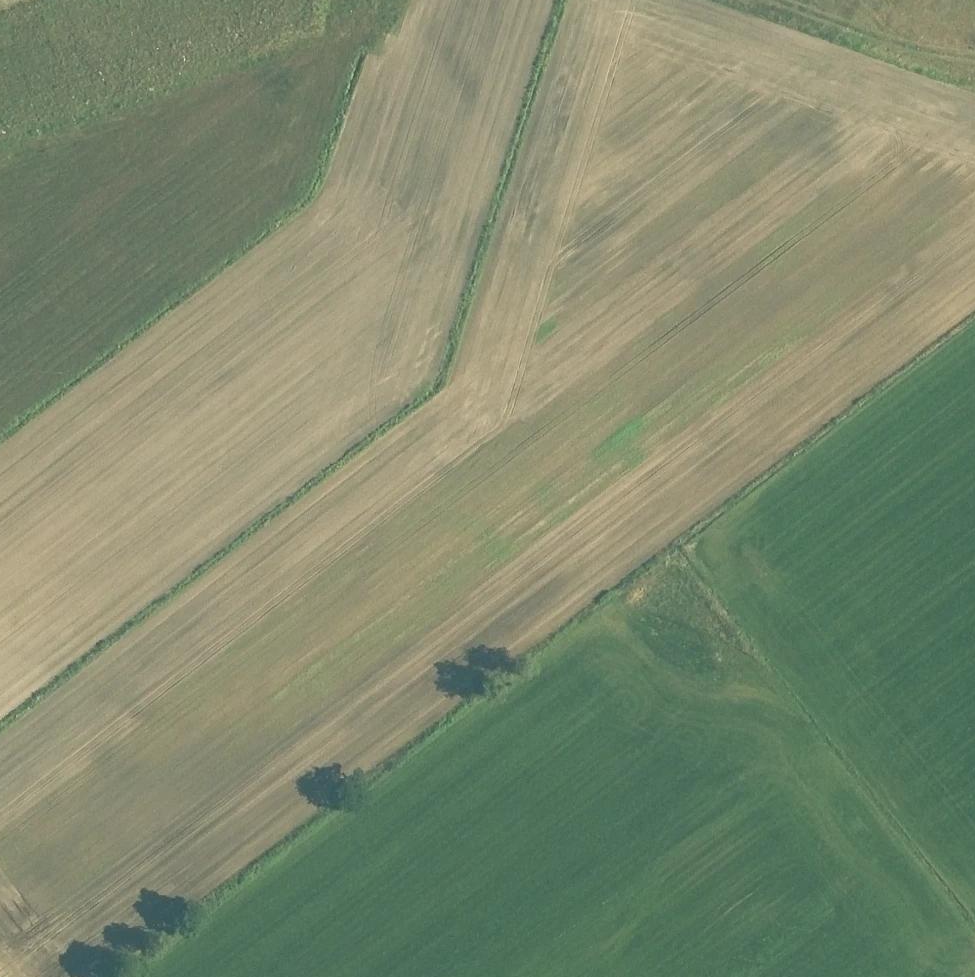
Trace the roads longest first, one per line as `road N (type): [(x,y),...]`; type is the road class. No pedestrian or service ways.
road 1 (residential): [(974,49),(905,44),(787,0)]

